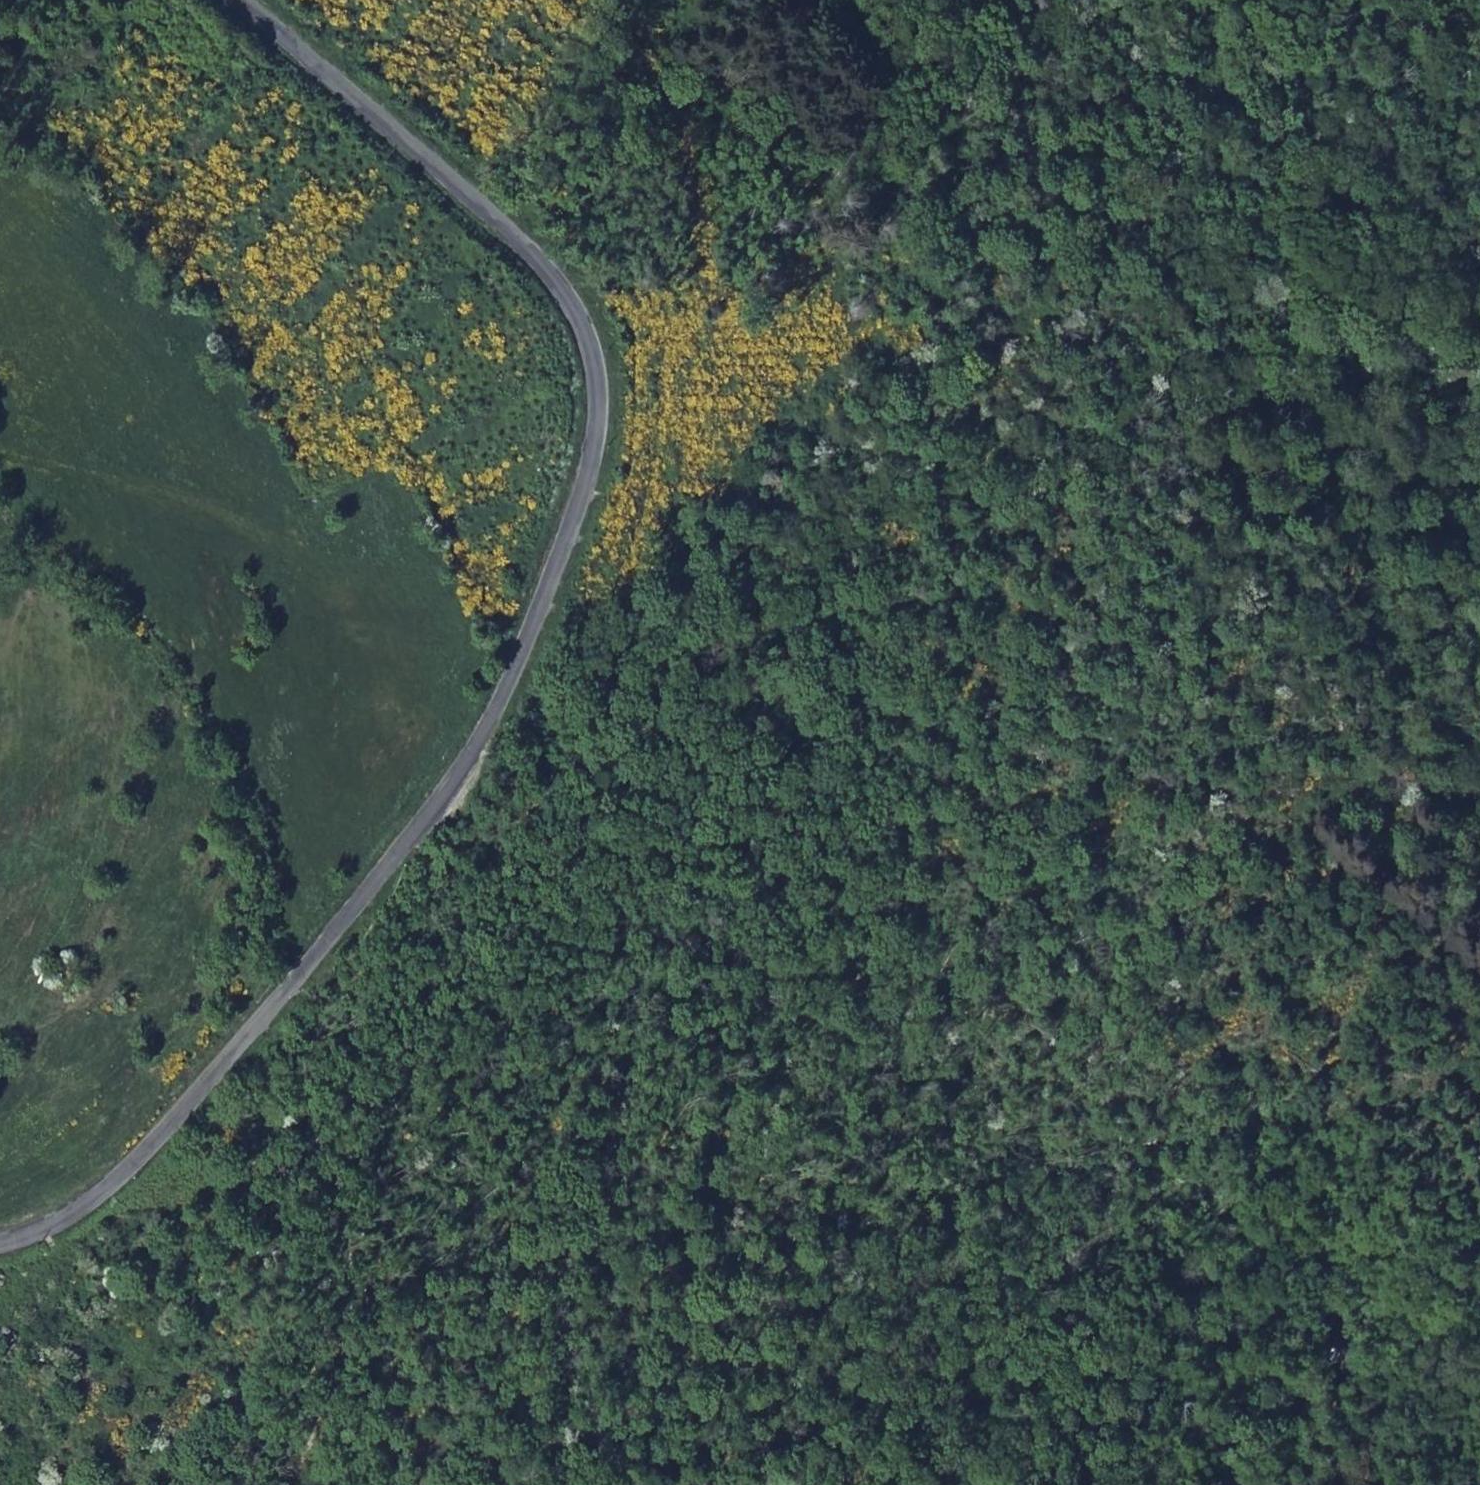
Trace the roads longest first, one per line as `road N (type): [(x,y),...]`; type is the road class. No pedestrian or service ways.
road 1 (secondary): [(239,0),(504,227),(564,290),(592,353),(600,408),(592,466),(501,701),(474,751),(349,916),(124,1171),(45,1227),(0,1242)]

